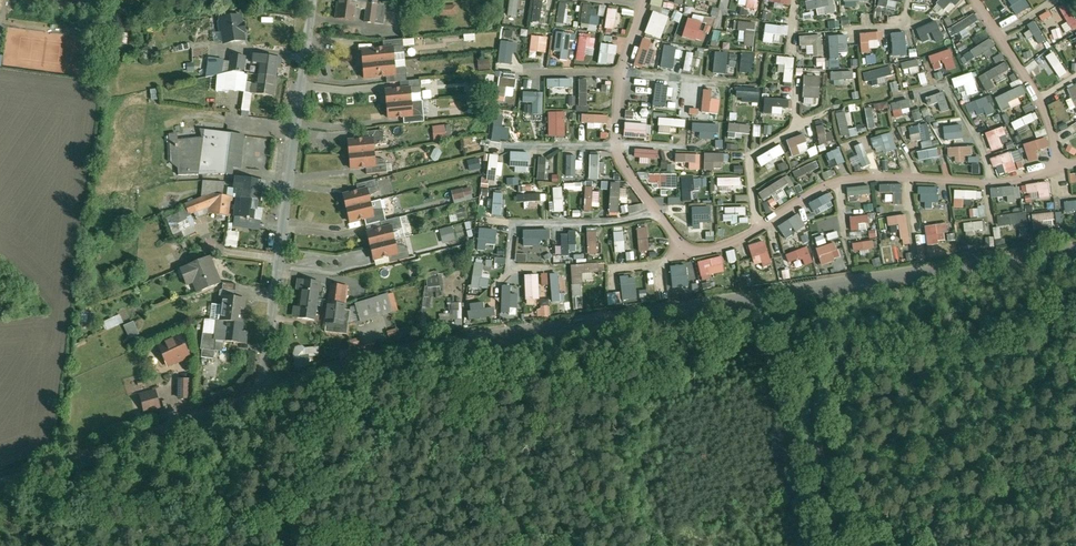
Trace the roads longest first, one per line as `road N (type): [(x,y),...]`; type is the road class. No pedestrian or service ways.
road 1 (unclassified): [(1075,254),(434,345),(263,393)]
road 2 (residential): [(263,393),(311,0)]
road 3 (unclassified): [(263,393),(0,488)]
road 4 (residential): [(516,226),(636,221),(663,211)]
road 5 (residential): [(995,178),(950,88),(911,96)]
road 6 (residential): [(797,129),(751,157),(759,227)]

